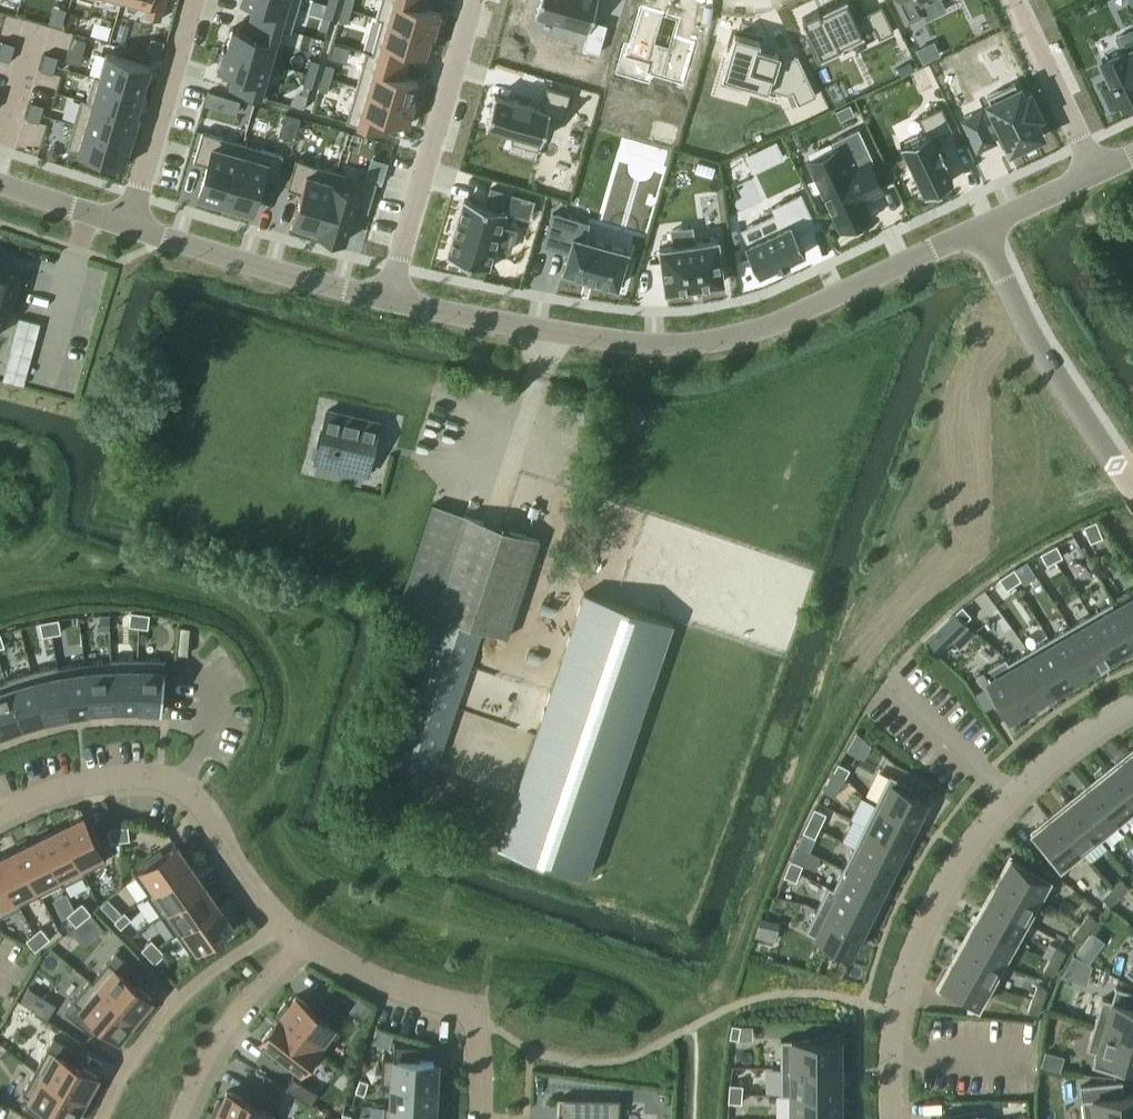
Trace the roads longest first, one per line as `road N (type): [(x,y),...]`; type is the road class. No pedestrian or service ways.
road 1 (unclassified): [(393,295),(617,340),(720,340),(781,322),(977,227)]
road 2 (residential): [(1132,706),(1035,777),(946,886),(899,1009),(891,1118)]
road 3 (residential): [(285,925),(213,818),(170,779),(98,780),(0,815)]
road 4 (residential): [(393,295),(478,0)]
road 5 (unclassified): [(977,227),(1032,331),(1132,485)]
road 6 (residential): [(480,1118),(477,1016),(306,944)]
road 7 (residential): [(285,925),(182,996),(143,1041),(100,1118)]
road 8 (unclassified): [(131,225),(393,295)]
road 9 (residential): [(196,0),(131,225)]
road 10 (residential): [(183,1118),(236,1013),(306,944)]
road 11 (residential): [(1015,0),(1097,172)]
road 12 (unclassified): [(0,183),(131,225)]
road 13 (unclassified): [(977,227),(1097,172)]

